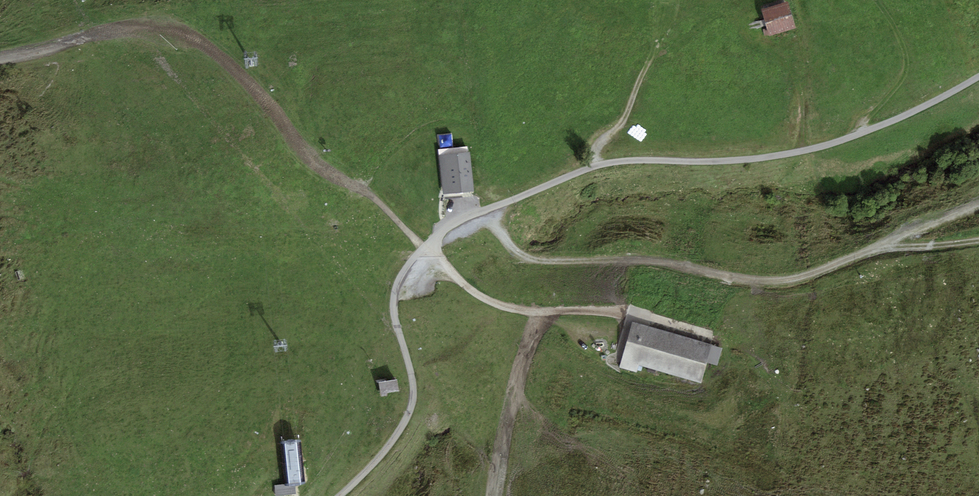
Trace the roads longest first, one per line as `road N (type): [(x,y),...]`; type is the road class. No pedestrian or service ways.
road 1 (unclassified): [(978,80),(852,141),(730,162),(638,160),(584,169),(449,228),(414,259),(395,299),(414,385),(410,412),(379,459),(340,495)]
road 2 (track): [(0,57),(102,33),(197,35),(285,115),(312,160),(344,175),(460,282),(494,306),(537,312)]
road 3 (track): [(493,209),(510,248),(532,261),(659,263),(784,285),(978,208)]
road 4 (track): [(605,165),(601,147),(621,133),(661,56),(747,0)]
road 5 (track): [(492,495),(537,312)]
road 6 (track): [(537,312),(597,311),(710,336)]

